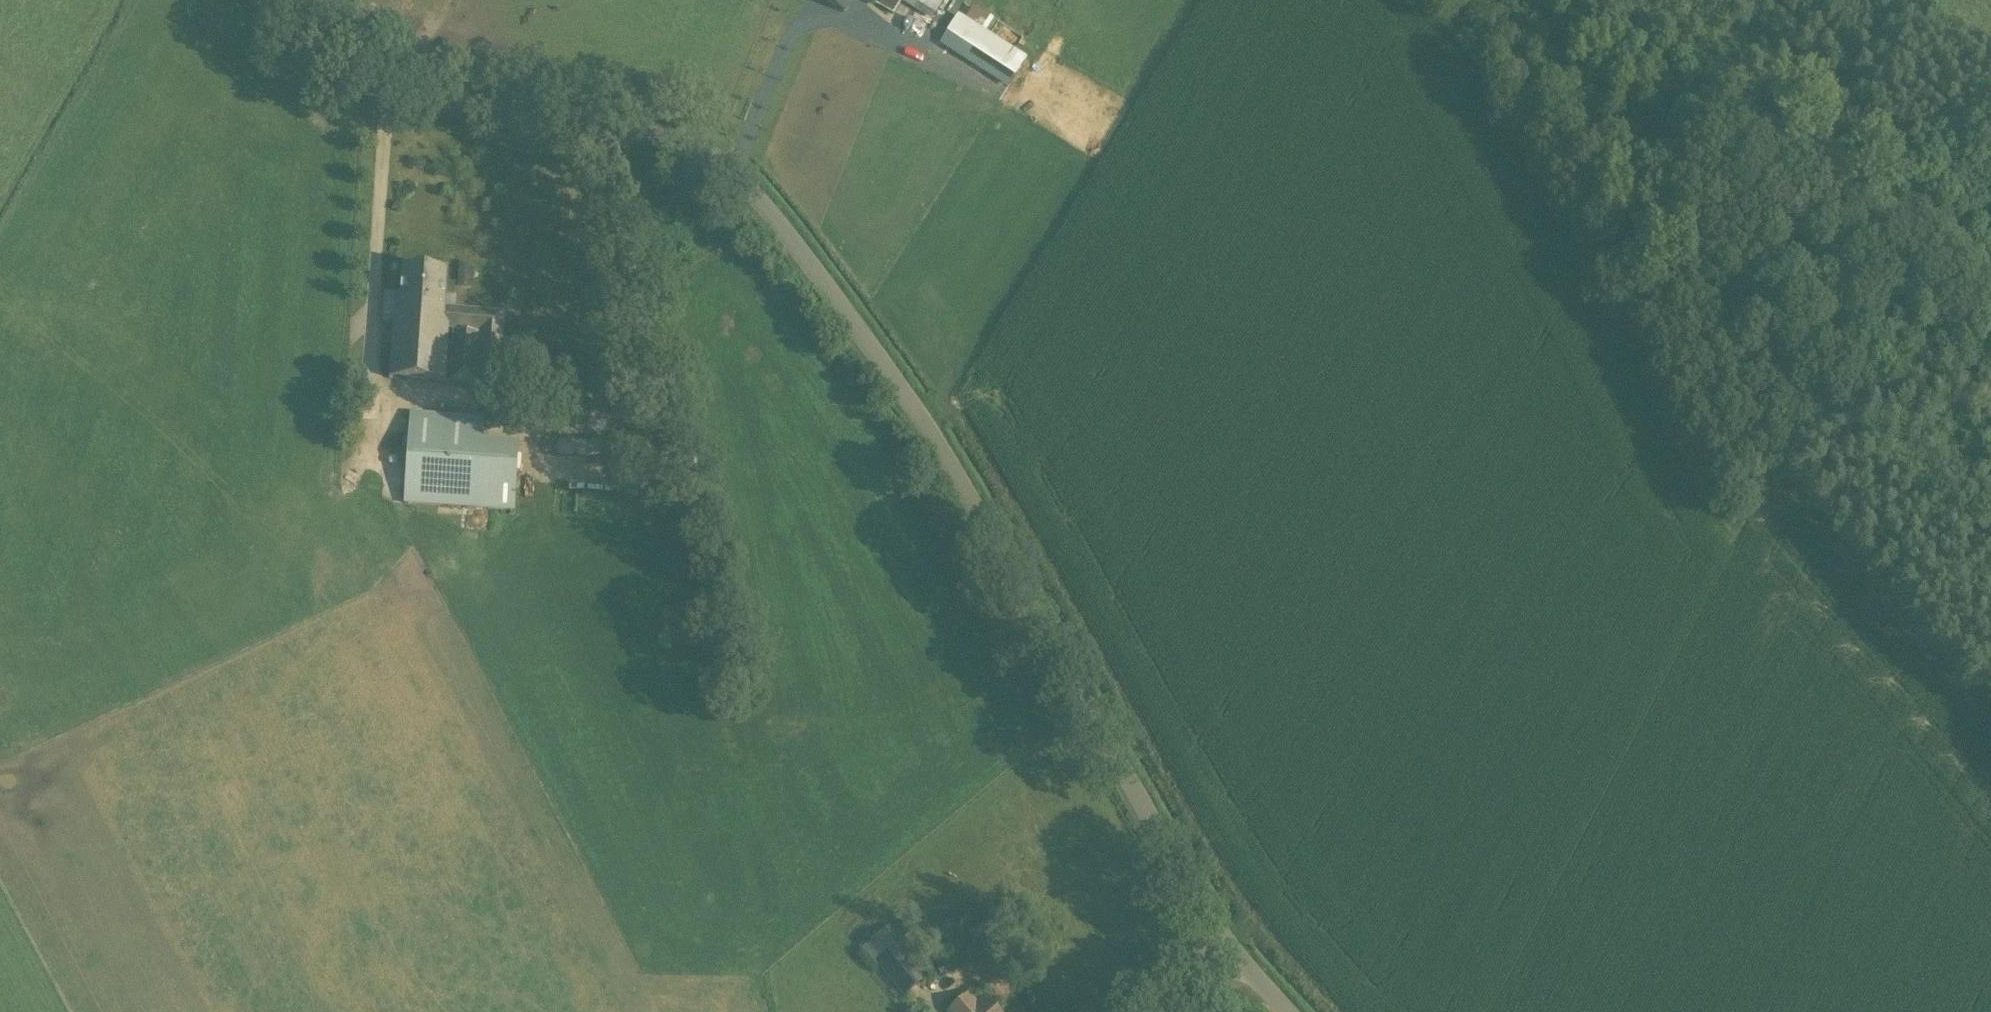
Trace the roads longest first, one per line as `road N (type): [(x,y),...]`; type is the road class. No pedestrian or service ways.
road 1 (tertiary): [(1224,931),(921,421),(765,202),(717,156),(662,136),(408,88),(348,65),(301,33),(272,0)]

